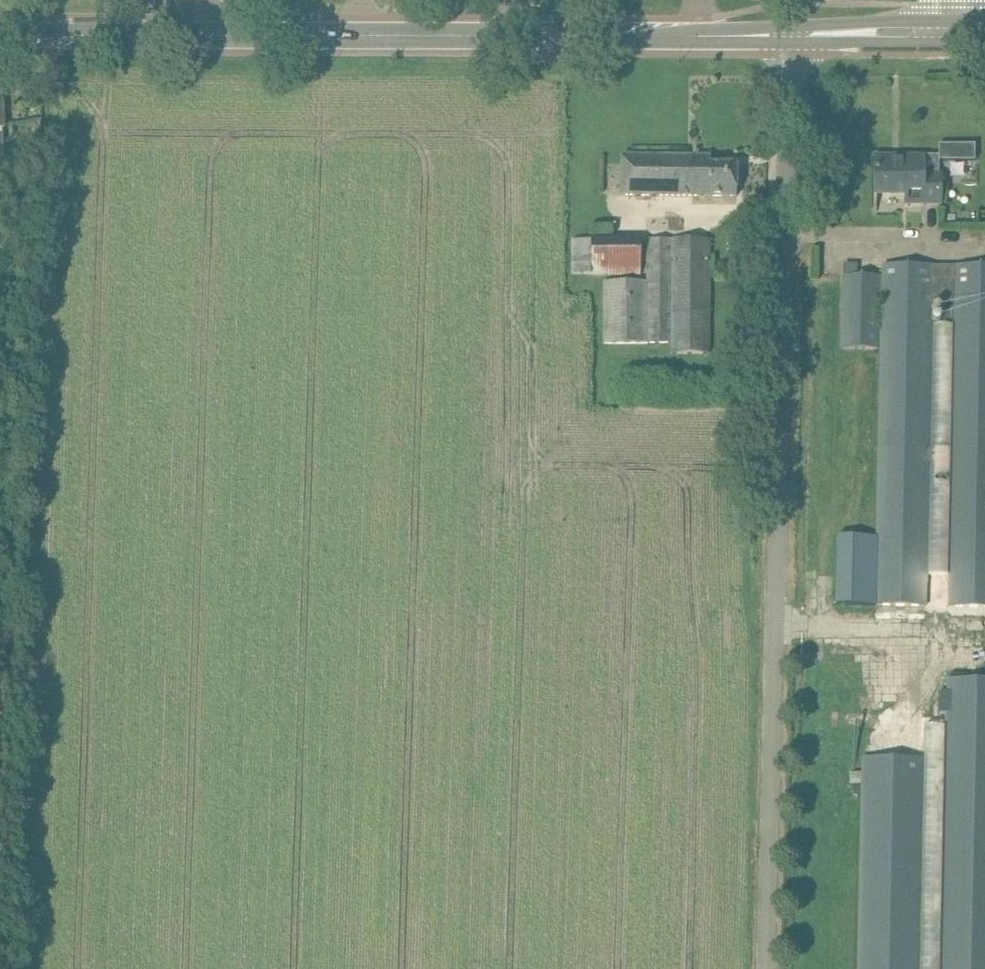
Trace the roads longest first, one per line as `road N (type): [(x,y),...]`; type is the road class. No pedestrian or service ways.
road 1 (unclassified): [(766,968),(793,36)]
road 2 (tertiary): [(793,36),(0,35)]
road 3 (tertiary): [(950,37),(793,36)]

